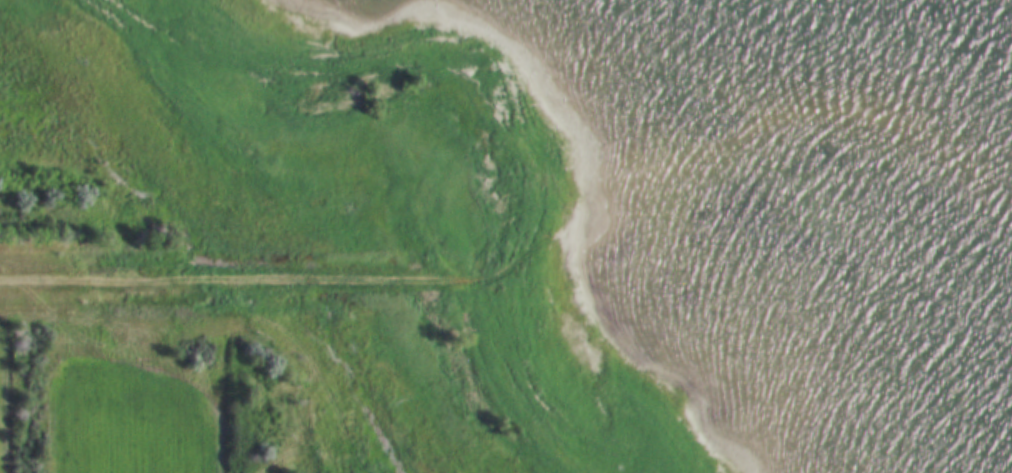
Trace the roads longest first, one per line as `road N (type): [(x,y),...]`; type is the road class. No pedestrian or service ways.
road 1 (track): [(442,472),(370,387),(306,340),(240,316),(232,298),(248,274),(239,237),(181,163),(126,109),(0,17)]
road 2 (track): [(0,281),(208,279),(234,290)]

